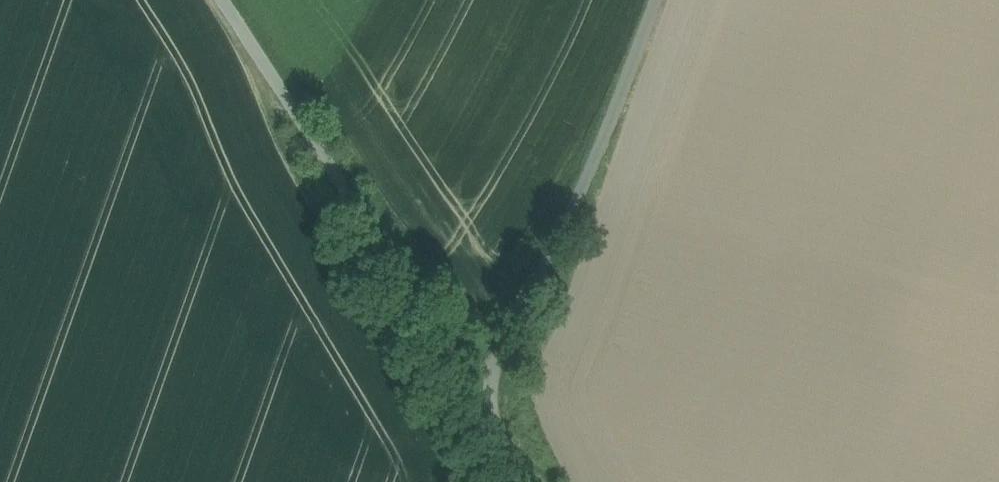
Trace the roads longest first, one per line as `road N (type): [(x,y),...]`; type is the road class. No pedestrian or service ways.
road 1 (unclassified): [(222,0),(470,389)]
road 2 (unclassified): [(470,389),(506,353),(579,201),(656,0)]

